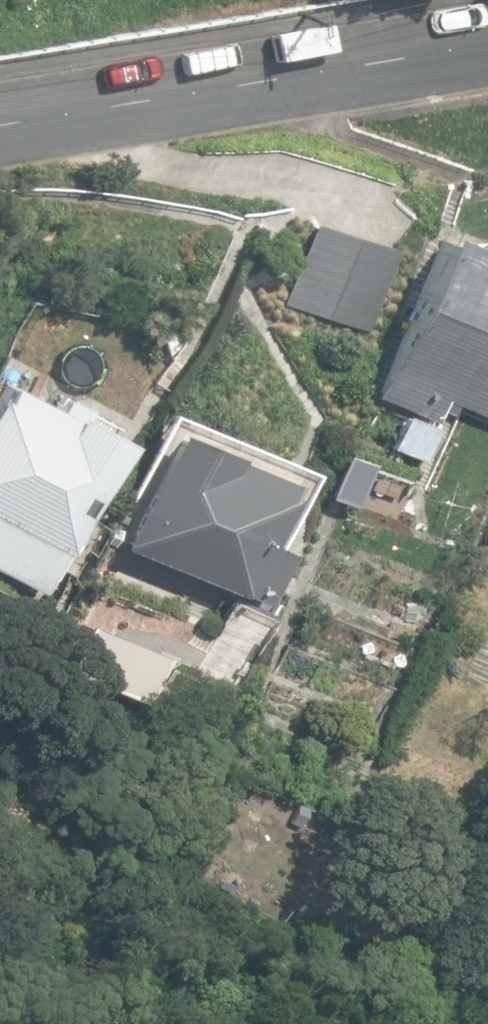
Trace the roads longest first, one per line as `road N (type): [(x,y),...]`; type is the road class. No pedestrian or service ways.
road 1 (tertiary): [(487,41),(0,123)]

